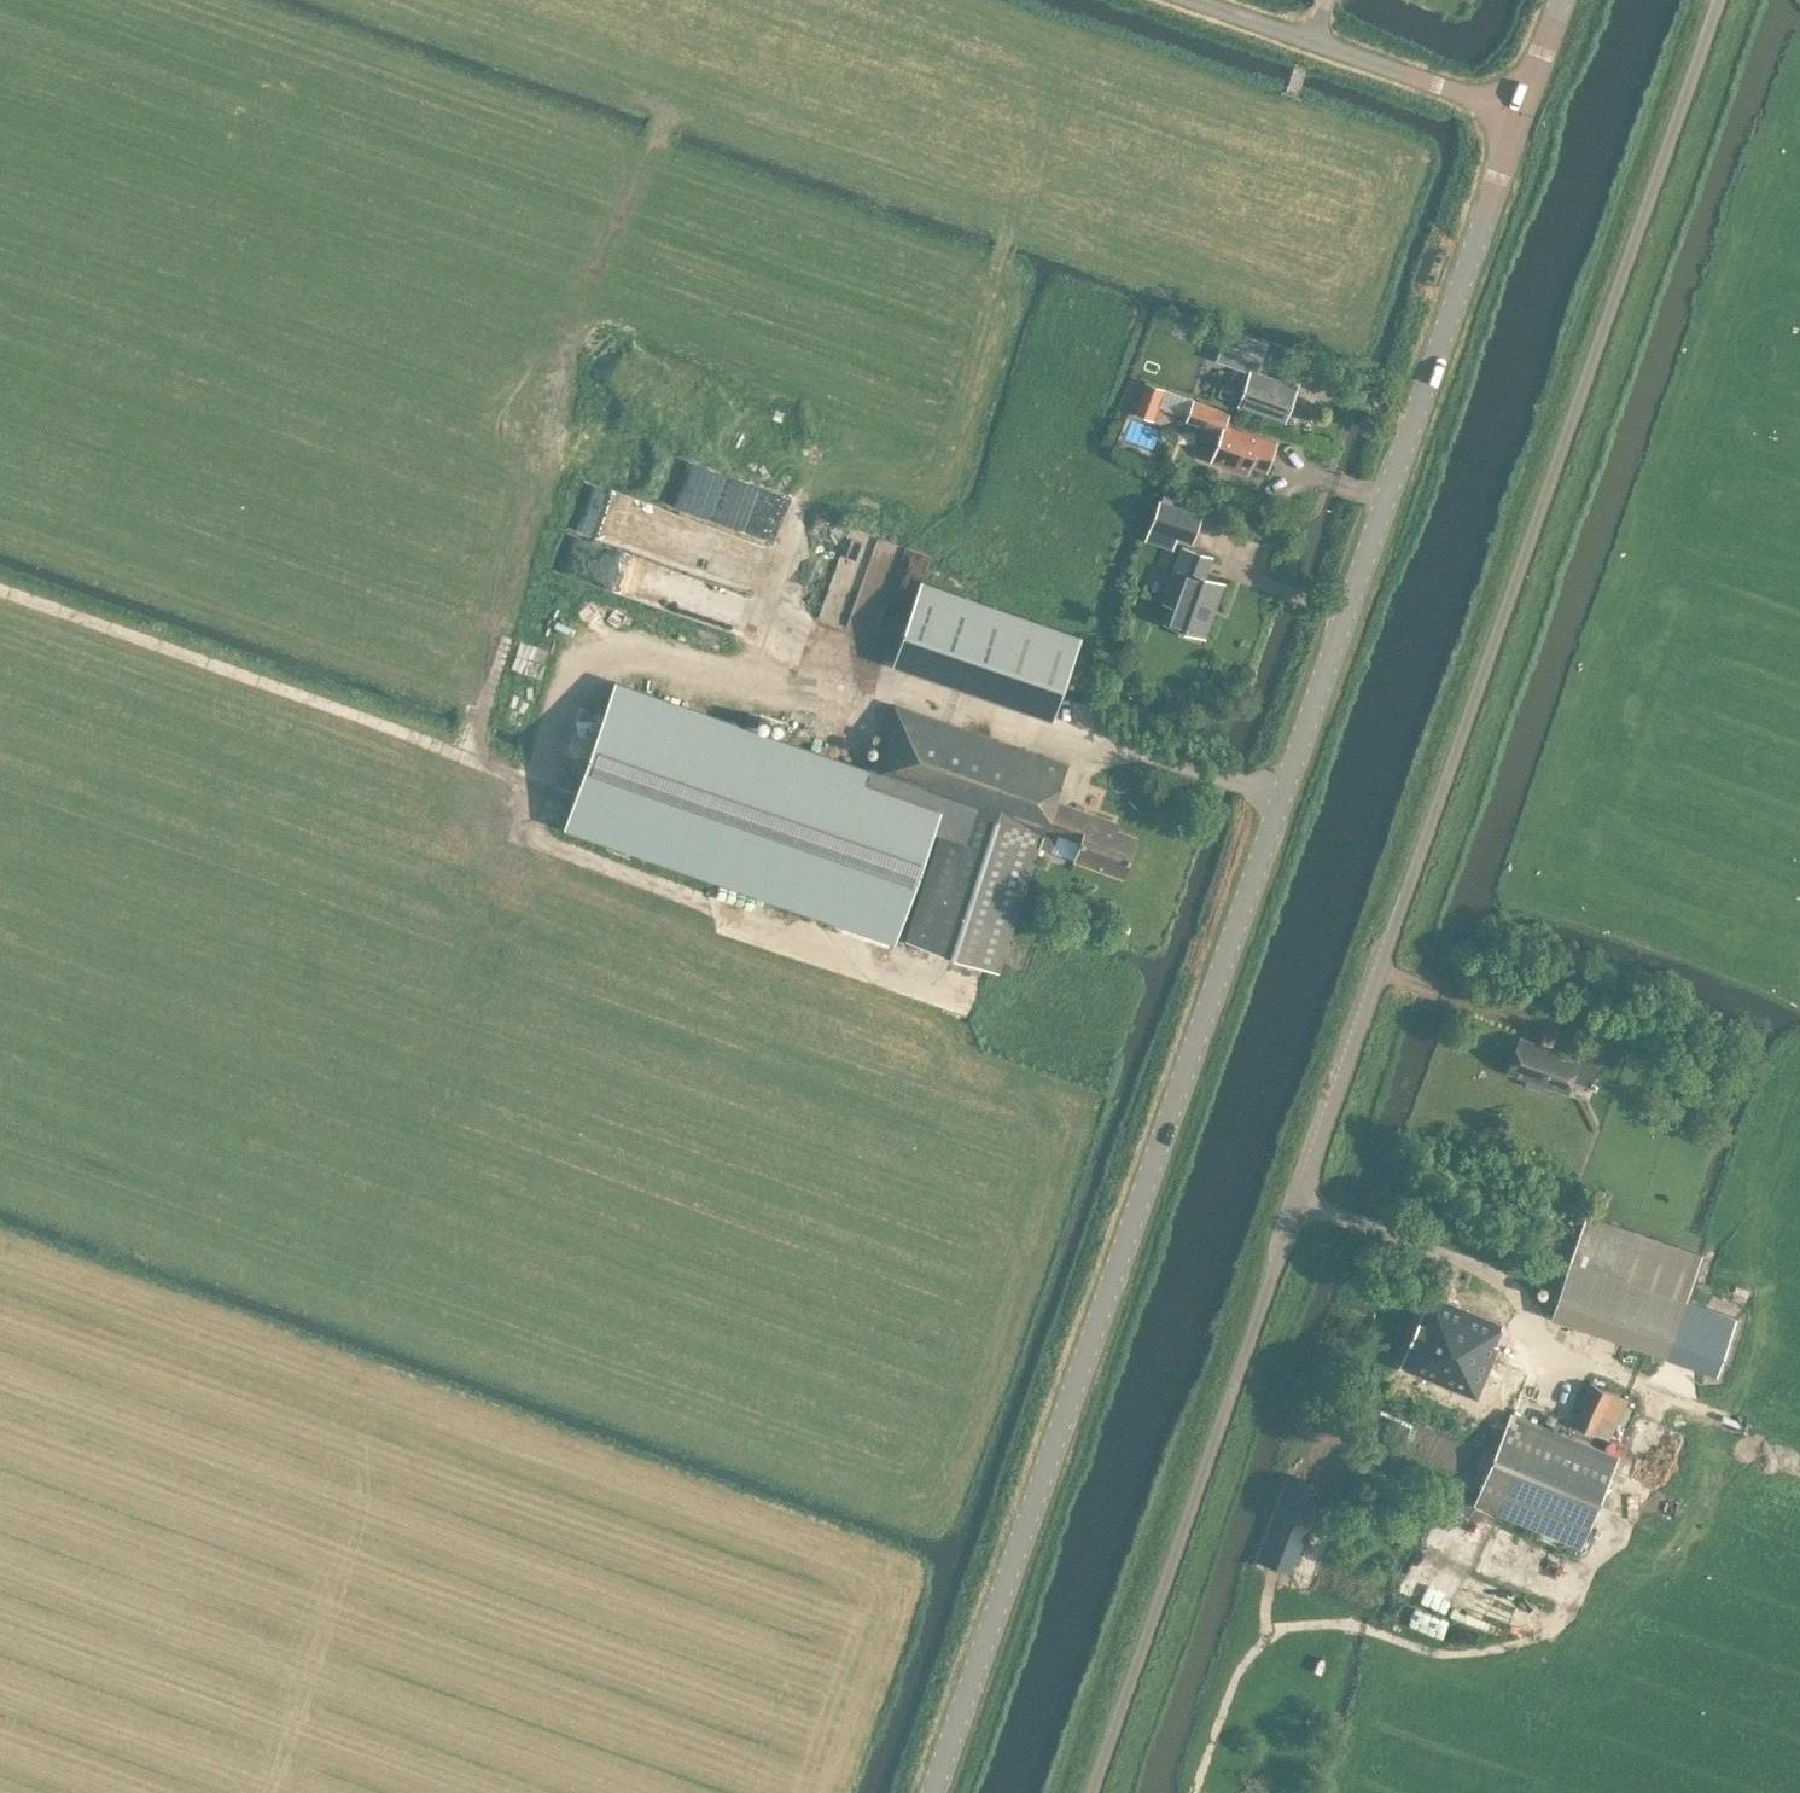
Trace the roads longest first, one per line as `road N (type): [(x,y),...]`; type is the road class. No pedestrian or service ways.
road 1 (unclassified): [(1089,1792),(1716,0)]
road 2 (tertiary): [(930,1792),(1519,112)]
road 3 (track): [(0,586),(531,773),(586,660),(871,674),(1282,794)]
road 4 (unclassified): [(1519,112),(1202,0)]

